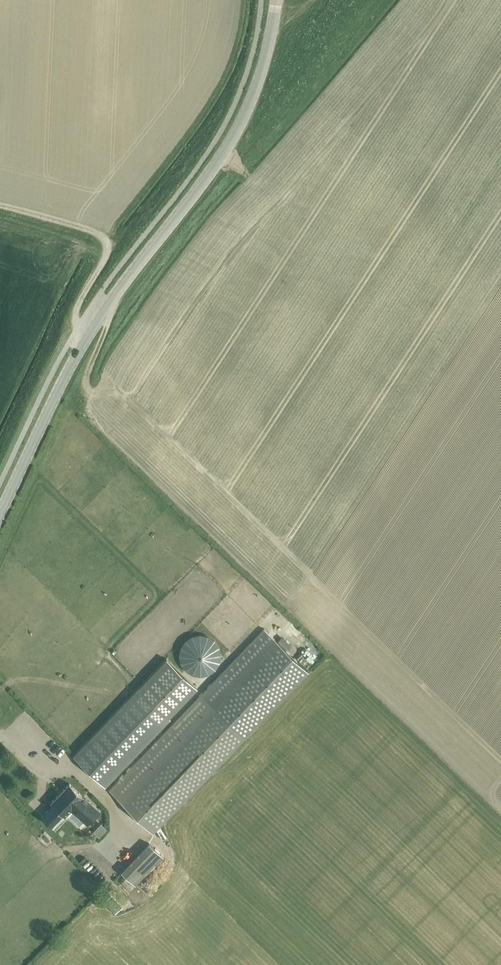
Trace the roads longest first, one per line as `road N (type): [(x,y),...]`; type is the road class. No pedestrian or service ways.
road 1 (secondary): [(0,511),(96,321),(245,114),(275,0)]
road 2 (track): [(89,334),(73,318),(106,258),(102,238),(0,207)]

